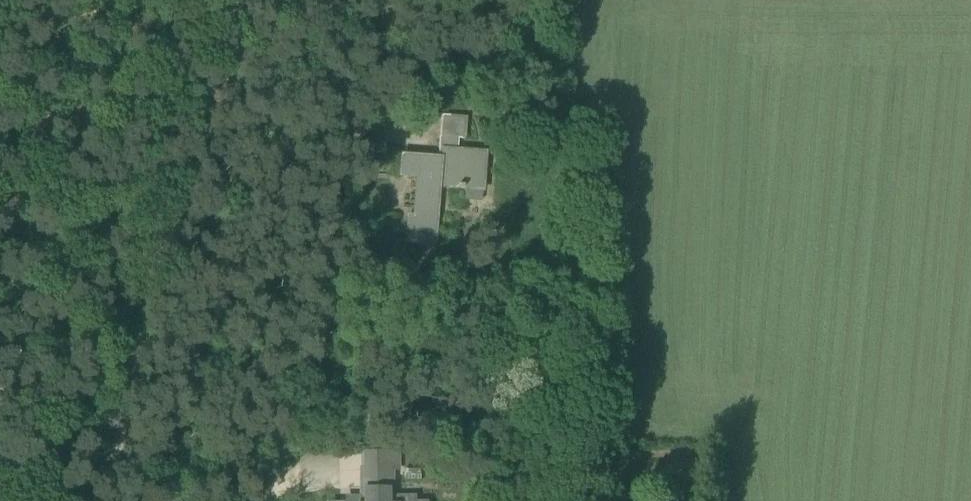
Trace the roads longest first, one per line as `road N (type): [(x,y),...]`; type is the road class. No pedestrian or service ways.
road 1 (track): [(92,500),(156,237),(169,42),(162,0)]

